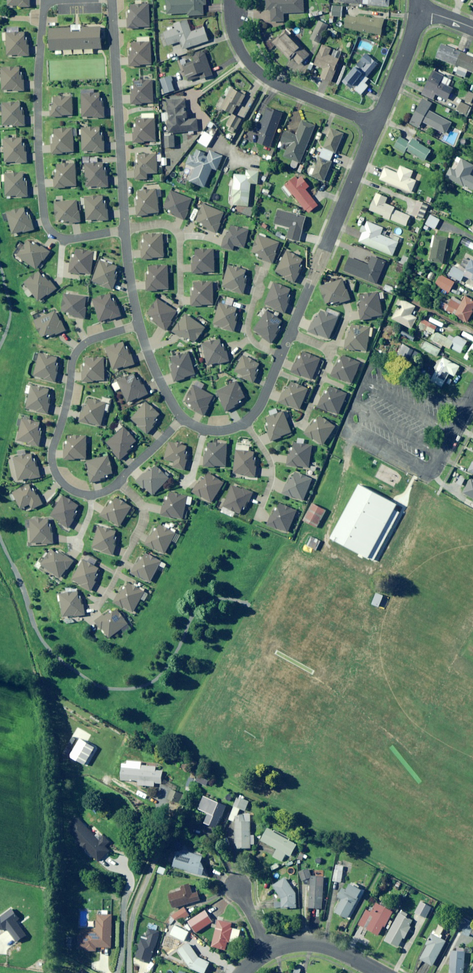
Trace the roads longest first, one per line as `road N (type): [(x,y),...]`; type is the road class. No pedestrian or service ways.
road 1 (residential): [(63,239),(44,221),(39,145),(48,3)]
road 2 (residential): [(84,493),(61,484),(52,468),(75,356),(94,340),(139,326)]
road 3 (residential): [(123,230),(112,3)]
road 4 (residential): [(232,0),(235,33),(258,71),(376,125)]
road 5 (residential): [(310,288),(376,125)]
road 6 (residential): [(118,483),(146,520),(95,612)]
road 7 (residential): [(376,125),(419,10)]

